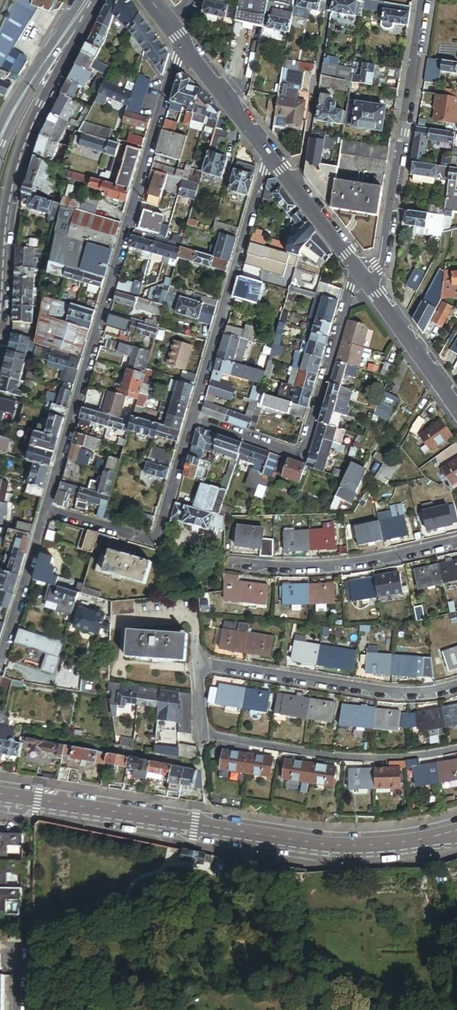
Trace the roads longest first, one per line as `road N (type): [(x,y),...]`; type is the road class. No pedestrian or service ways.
road 1 (residential): [(46,512),(181,39)]
road 2 (tertiary): [(0,796),(313,845),(360,849),(456,832)]
road 3 (residential): [(191,419),(300,456),(354,269)]
road 4 (residential): [(372,294),(422,0)]
road 5 (residential): [(191,419),(267,153)]
road 6 (residential): [(198,663),(380,693),(456,687)]
road 7 (tertiary): [(0,271),(21,149),(74,26)]
road 8 (residential): [(456,749),(359,759),(203,734)]
road 9 (residential): [(46,512),(156,542),(191,419)]
road 10 (residential): [(225,562),(312,569),(456,542)]
road 11 (residential): [(0,659),(46,512)]
road 12 (residential): [(267,153),(354,269)]
road 13 (residential): [(181,39),(267,153)]
road 14 (residential): [(372,294),(456,406)]
road 15 (tertiary): [(0,139),(74,26)]

